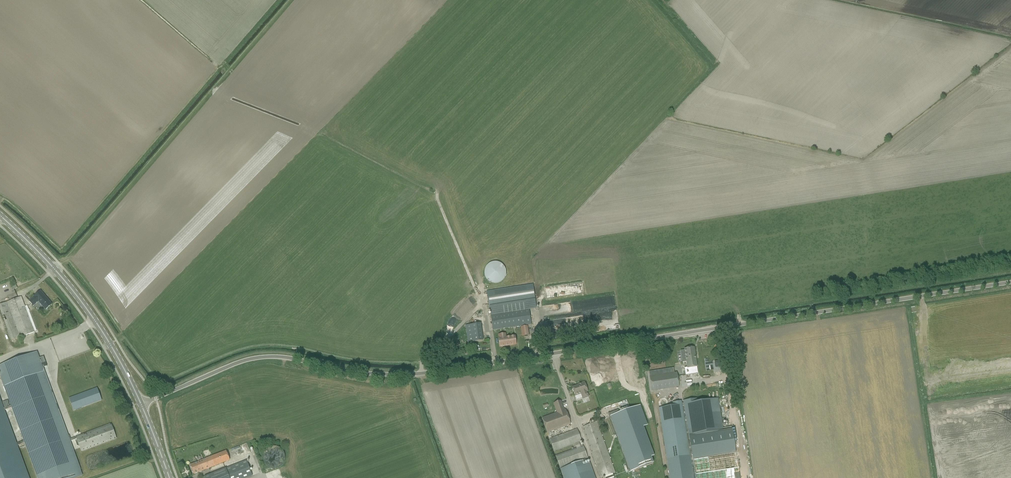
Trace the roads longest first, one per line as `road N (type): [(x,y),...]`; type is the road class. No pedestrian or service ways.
road 1 (unclassified): [(142,403),(273,357),(408,376),(1010,283)]
road 2 (primary): [(142,403),(62,276),(0,216)]
road 3 (track): [(497,364),(437,191)]

